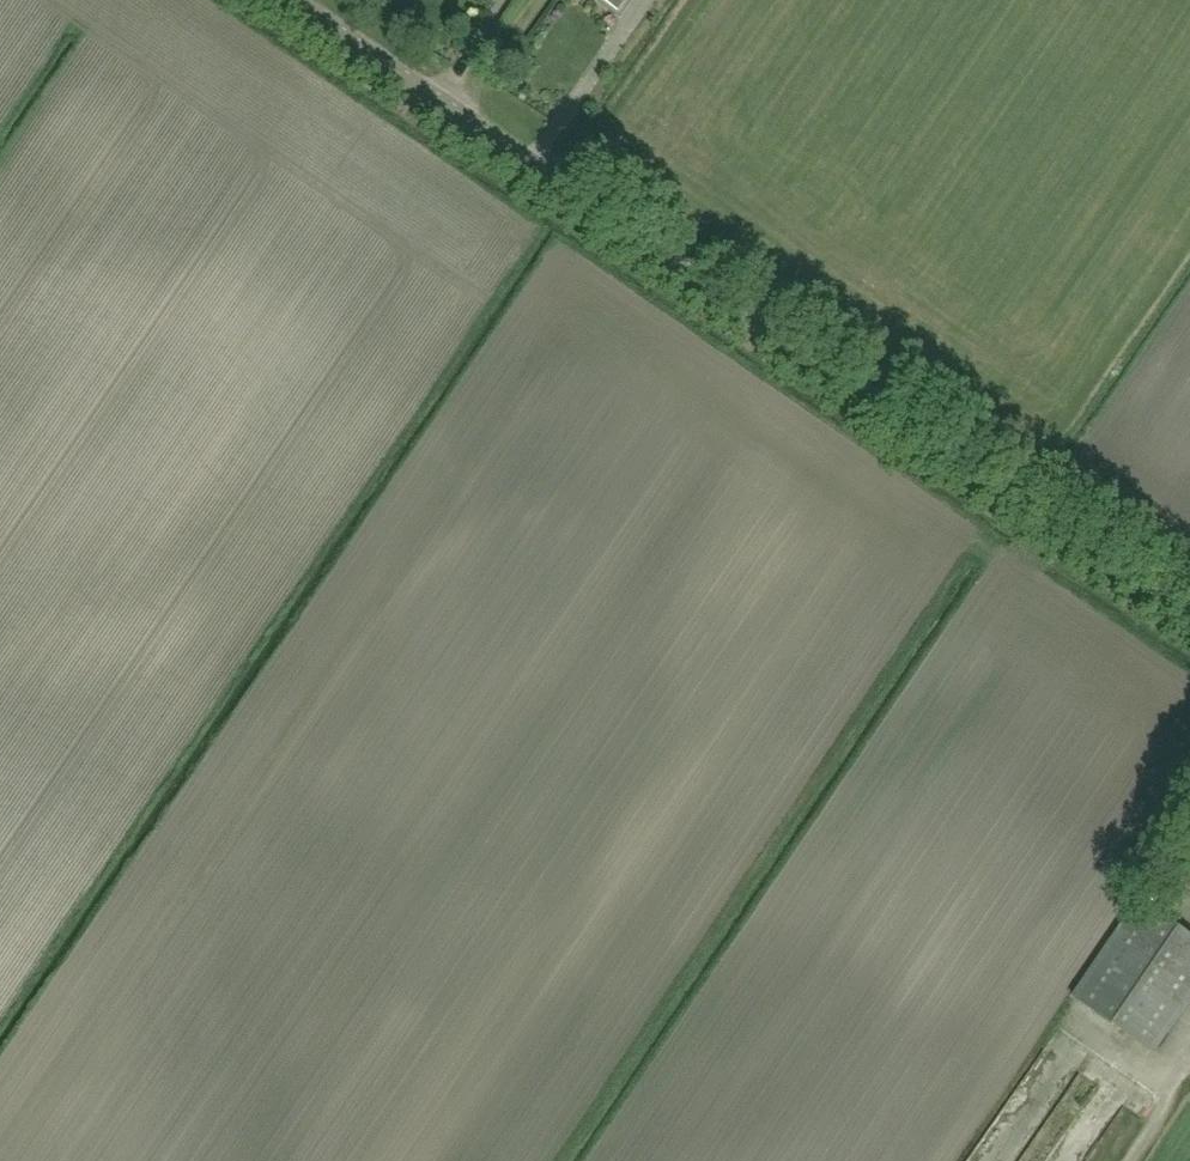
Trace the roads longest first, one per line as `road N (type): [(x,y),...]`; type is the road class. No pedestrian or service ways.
road 1 (unclassified): [(1189,619),(285,0)]

